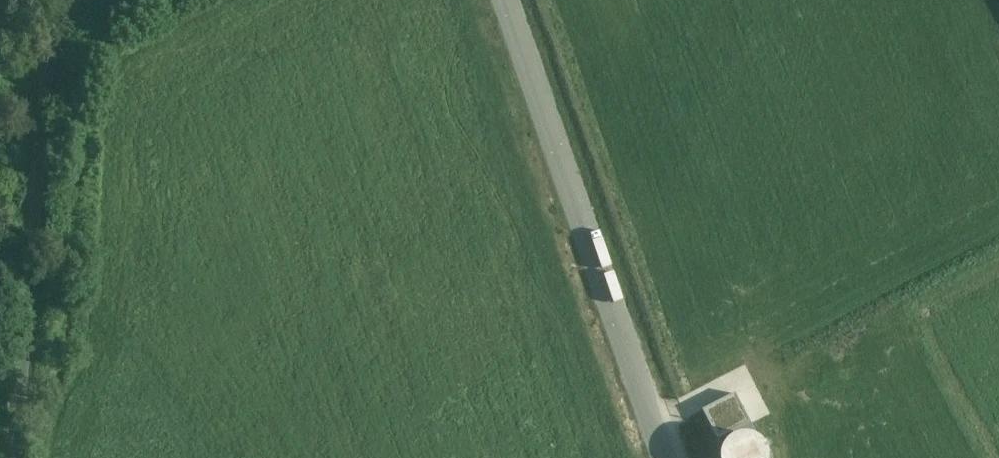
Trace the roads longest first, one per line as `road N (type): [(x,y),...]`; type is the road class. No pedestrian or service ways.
road 1 (residential): [(668,457),(508,0)]
road 2 (unclassified): [(87,0),(59,30),(48,70),(16,457)]

